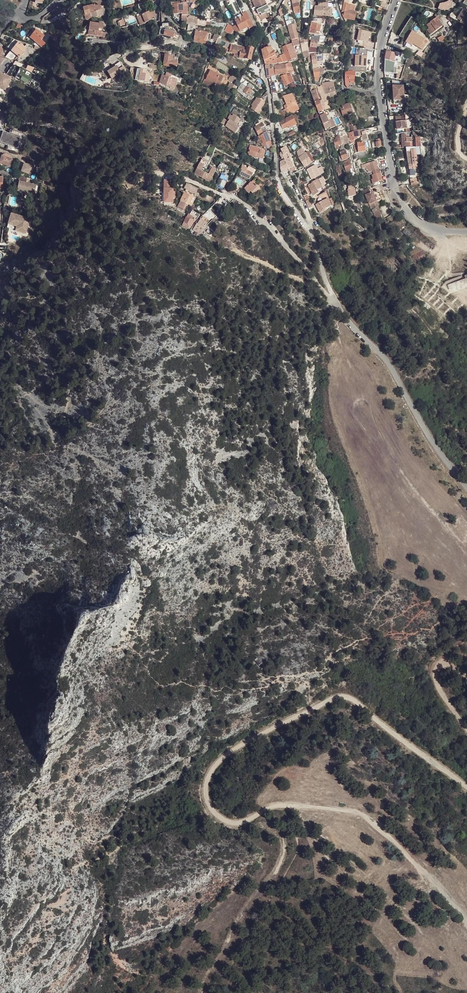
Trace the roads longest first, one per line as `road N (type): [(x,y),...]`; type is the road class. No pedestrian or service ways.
road 1 (track): [(466,921),(366,817),(271,806),(227,823),(205,810),(198,789),(215,760),(251,736),(339,694),(466,787)]
road 2 (unclassified): [(274,179),(308,223),(334,300),(394,372),(466,491)]
road 3 (residential): [(338,0),(343,86),(380,91)]

